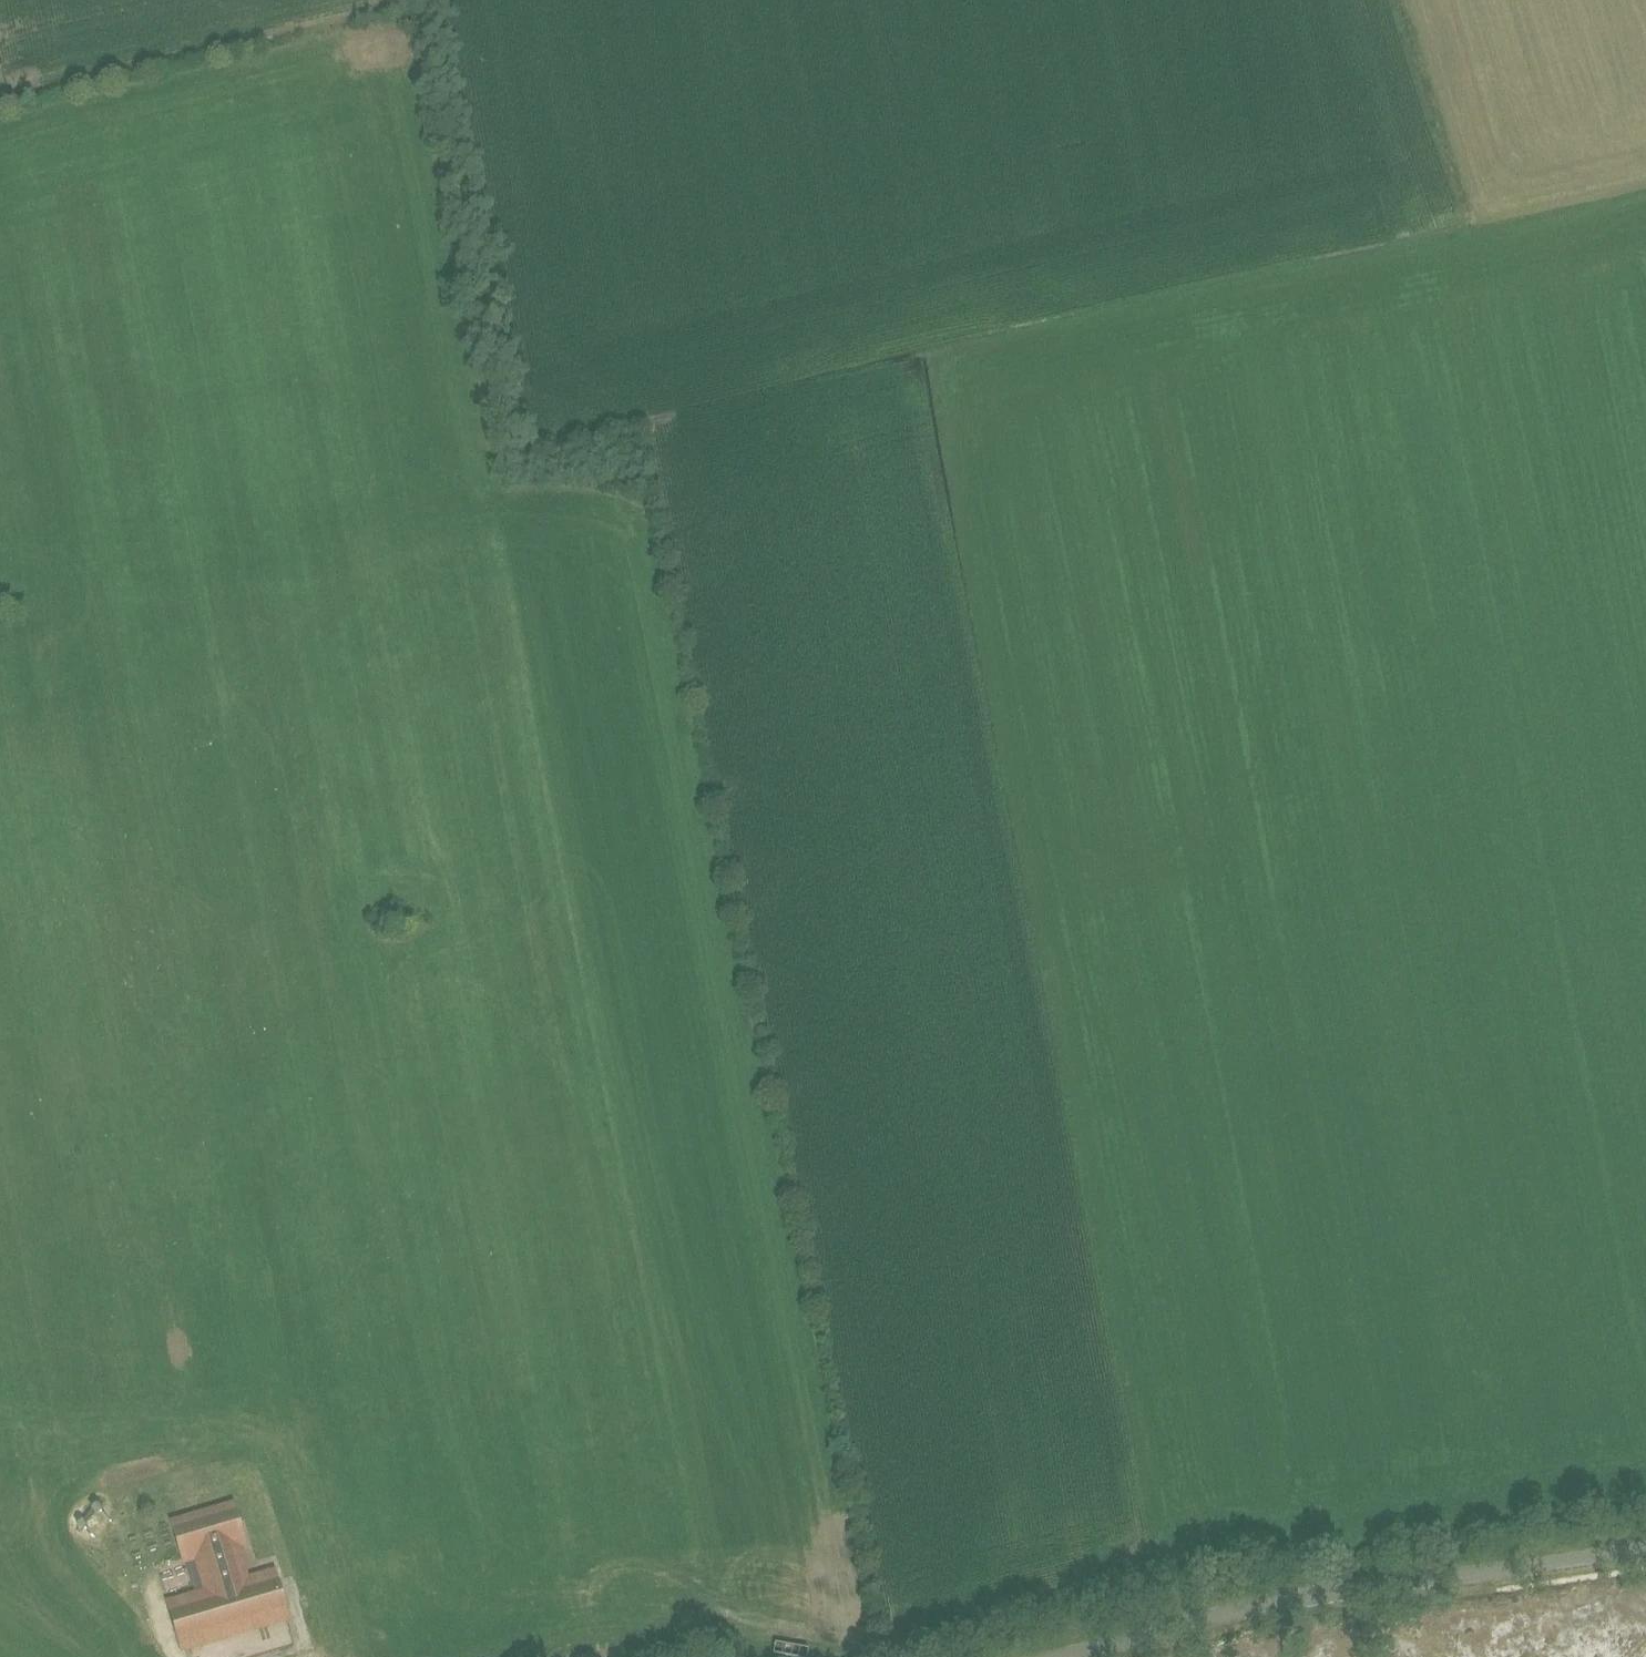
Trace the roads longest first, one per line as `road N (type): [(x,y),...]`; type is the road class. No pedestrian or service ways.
road 1 (unclassified): [(1065,1656),(1308,1597),(1645,1547)]

